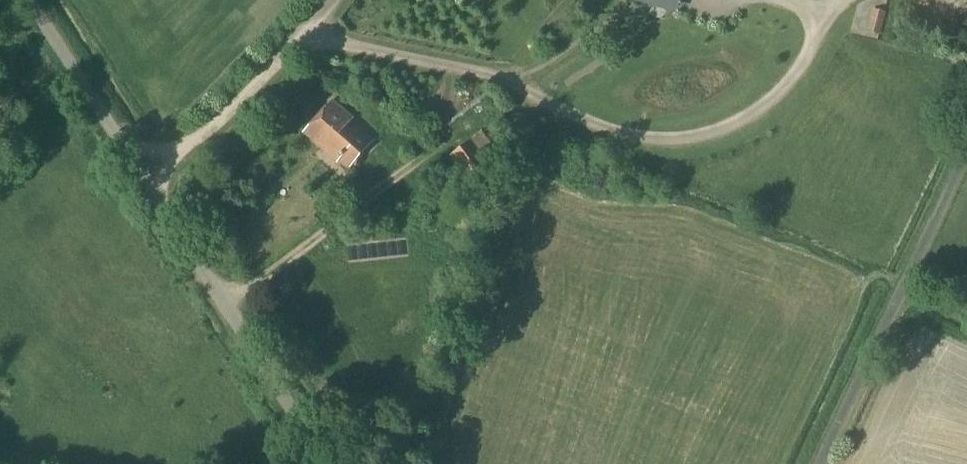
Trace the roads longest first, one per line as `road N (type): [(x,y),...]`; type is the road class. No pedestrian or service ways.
road 1 (unclassified): [(326,463),(25,0)]

